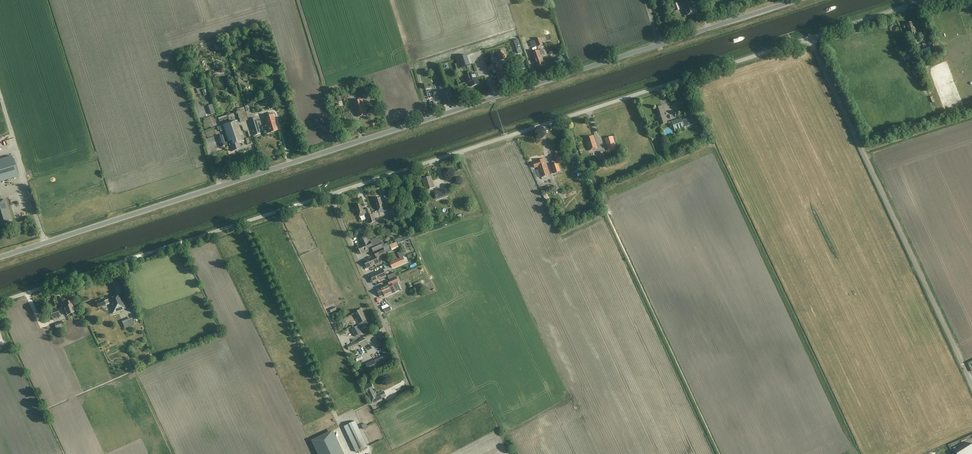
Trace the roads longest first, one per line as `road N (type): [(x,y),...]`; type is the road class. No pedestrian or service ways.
road 1 (unclassified): [(0,301),(809,39)]
road 2 (tertiary): [(0,257),(658,44)]
road 3 (unclassified): [(971,385),(809,39)]
road 4 (tertiary): [(658,44),(796,0)]
road 5 (track): [(427,119),(390,0)]
road 6 (unclassified): [(809,39),(924,0)]

